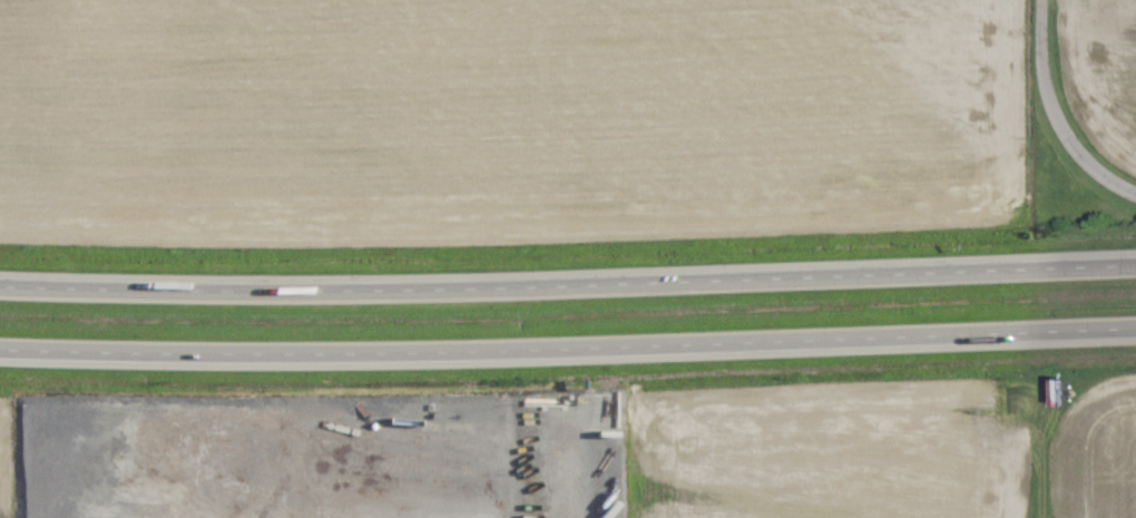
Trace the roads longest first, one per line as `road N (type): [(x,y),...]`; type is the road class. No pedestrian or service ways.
road 1 (motorway): [(0,352),(403,363),(1135,337)]
road 2 (motorway): [(1135,266),(267,292),(0,286)]
road 3 (residential): [(1037,32),(1041,88),(1068,140),(1135,192)]

